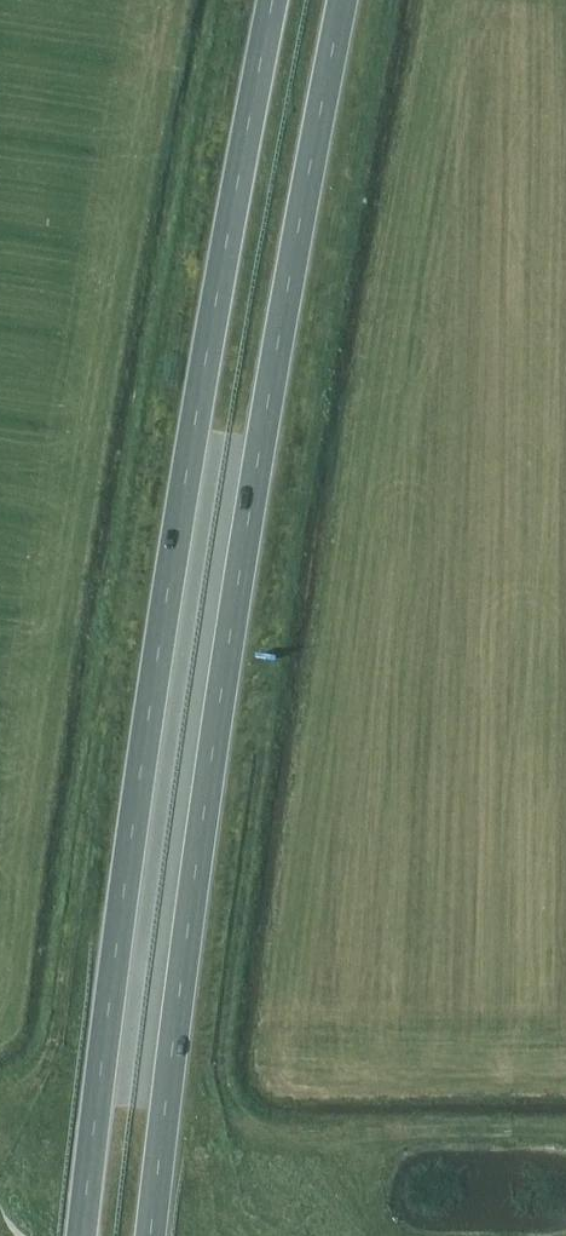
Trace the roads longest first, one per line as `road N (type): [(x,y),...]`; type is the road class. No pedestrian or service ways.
road 1 (trunk): [(150,1235),(228,641),(342,0)]
road 2 (trunk): [(272,0),(168,589),(81,1235)]

